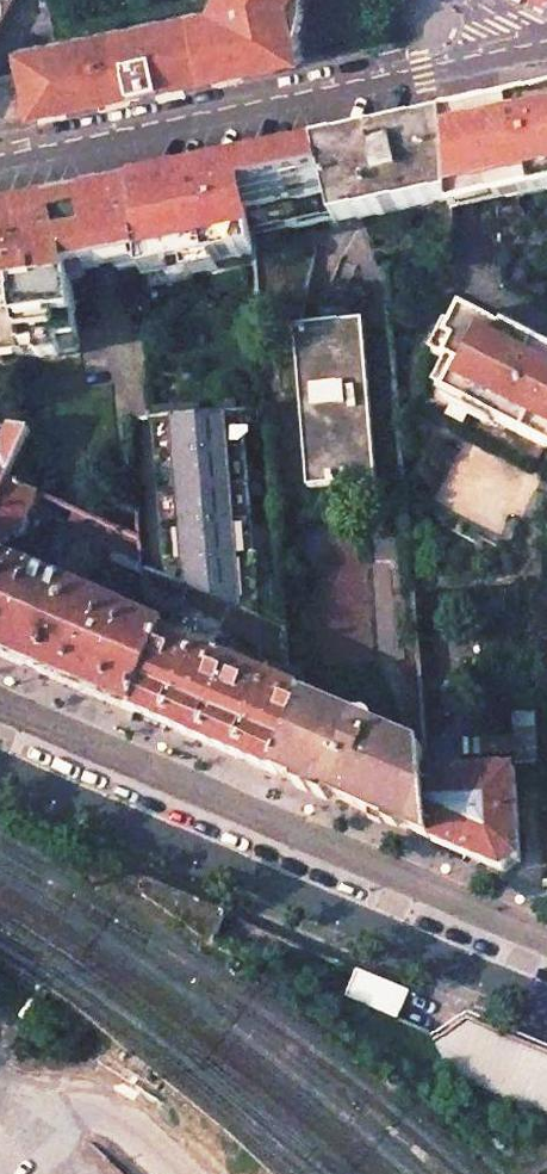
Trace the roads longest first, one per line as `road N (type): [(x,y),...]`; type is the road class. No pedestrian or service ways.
road 1 (primary): [(0,768),(546,1004)]
road 2 (residential): [(0,160),(546,43)]

